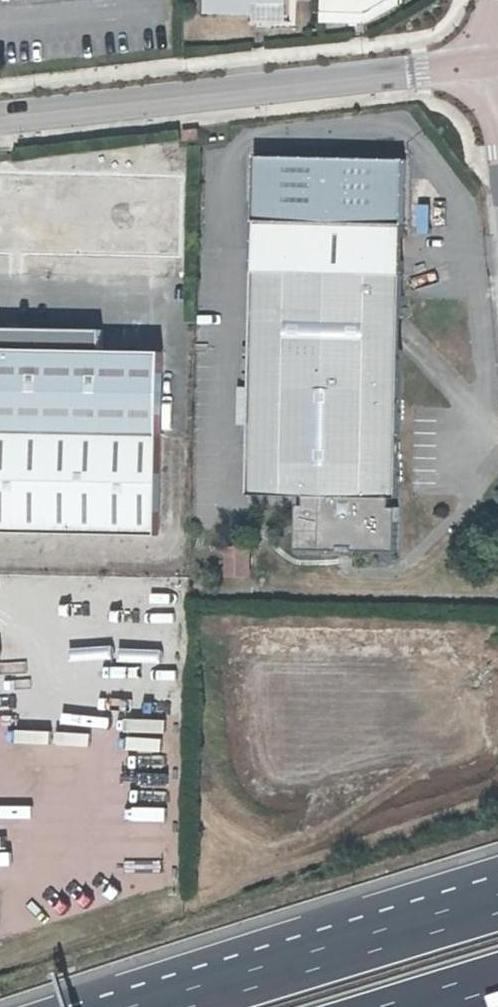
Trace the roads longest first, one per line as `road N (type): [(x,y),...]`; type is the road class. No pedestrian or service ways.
road 1 (unclassified): [(497,58),(0,119)]
road 2 (motorway): [(497,902),(155,1006)]

